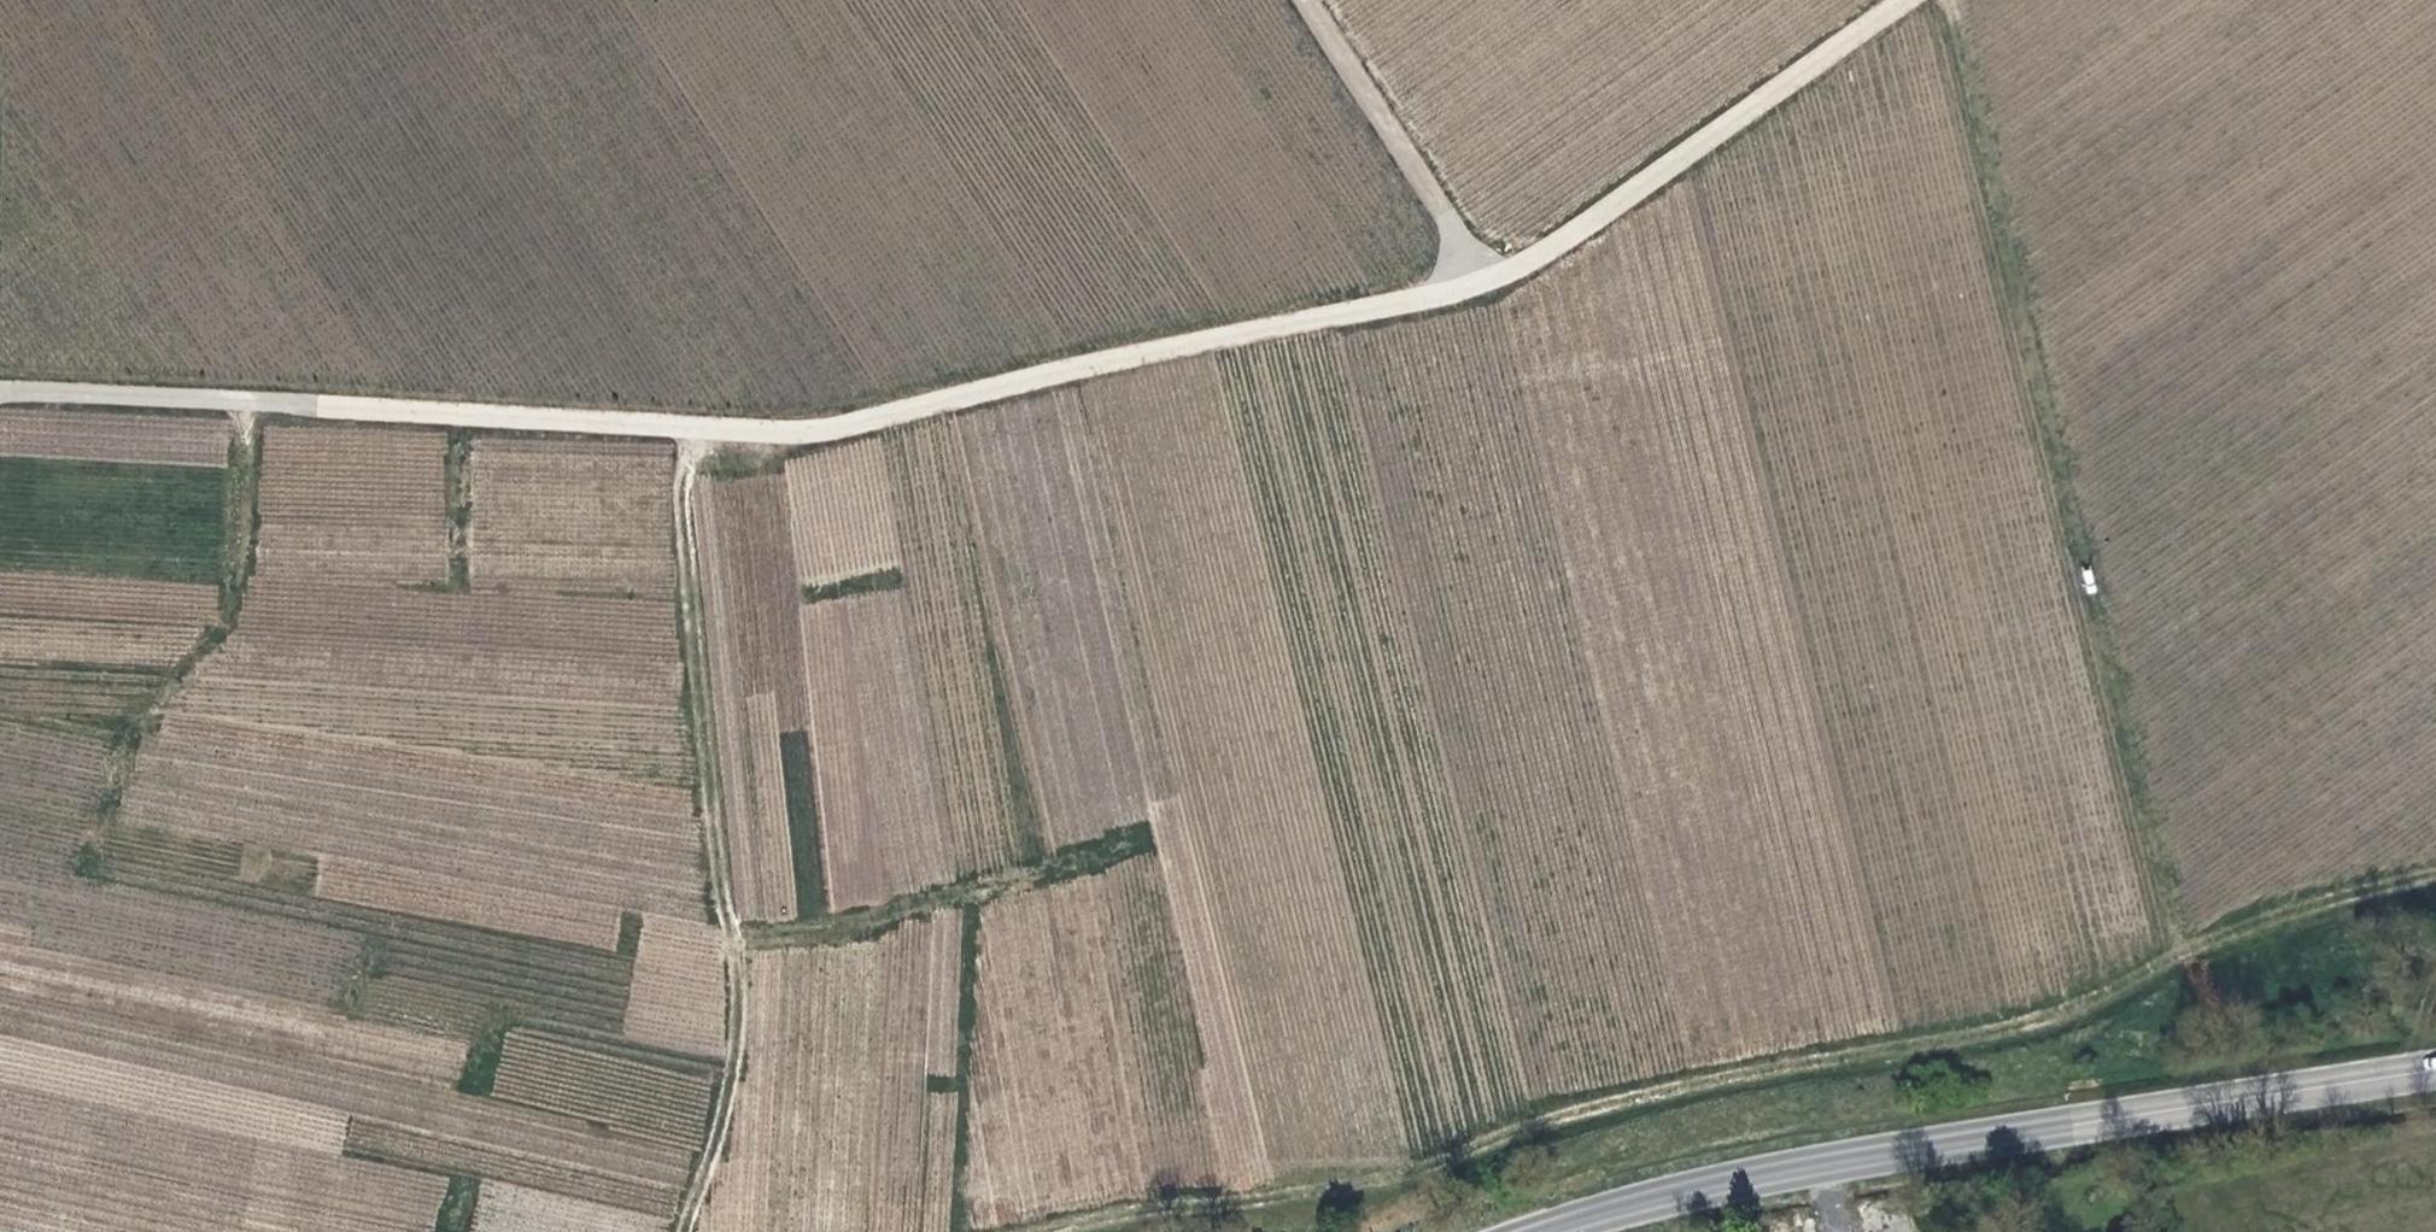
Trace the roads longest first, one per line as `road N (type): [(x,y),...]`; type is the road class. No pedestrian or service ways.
road 1 (unclassified): [(0,382),(309,407),(861,427),(1126,351),(1480,280),(1887,0)]
road 2 (primary): [(1541,1231),(1749,1172),(2435,1069)]

